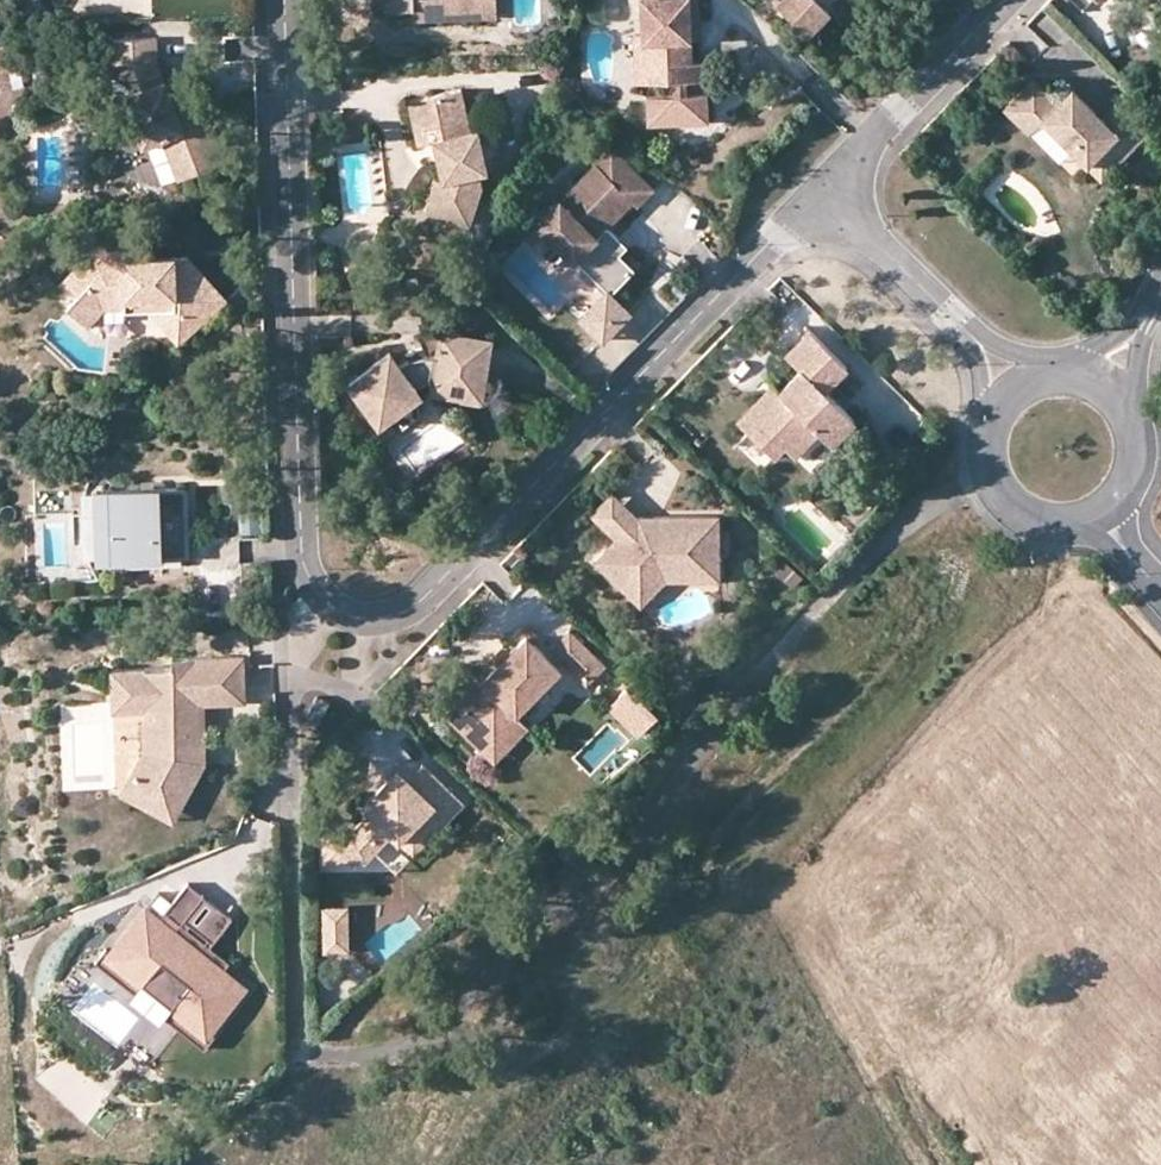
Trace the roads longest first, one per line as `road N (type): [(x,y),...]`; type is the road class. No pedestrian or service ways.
road 1 (residential): [(821,194),(416,605),(371,619),(342,612),(316,592),(301,552),(286,0)]
road 2 (residential): [(1015,387),(821,194)]
road 3 (residential): [(1008,0),(821,194)]
road 4 (residential): [(1015,387),(998,405),(984,441),(1001,498),(1018,513),(1060,526),(1103,514)]
road 5 (residential): [(1103,514),(1124,495),(1138,455),(1130,413),(1102,383)]

